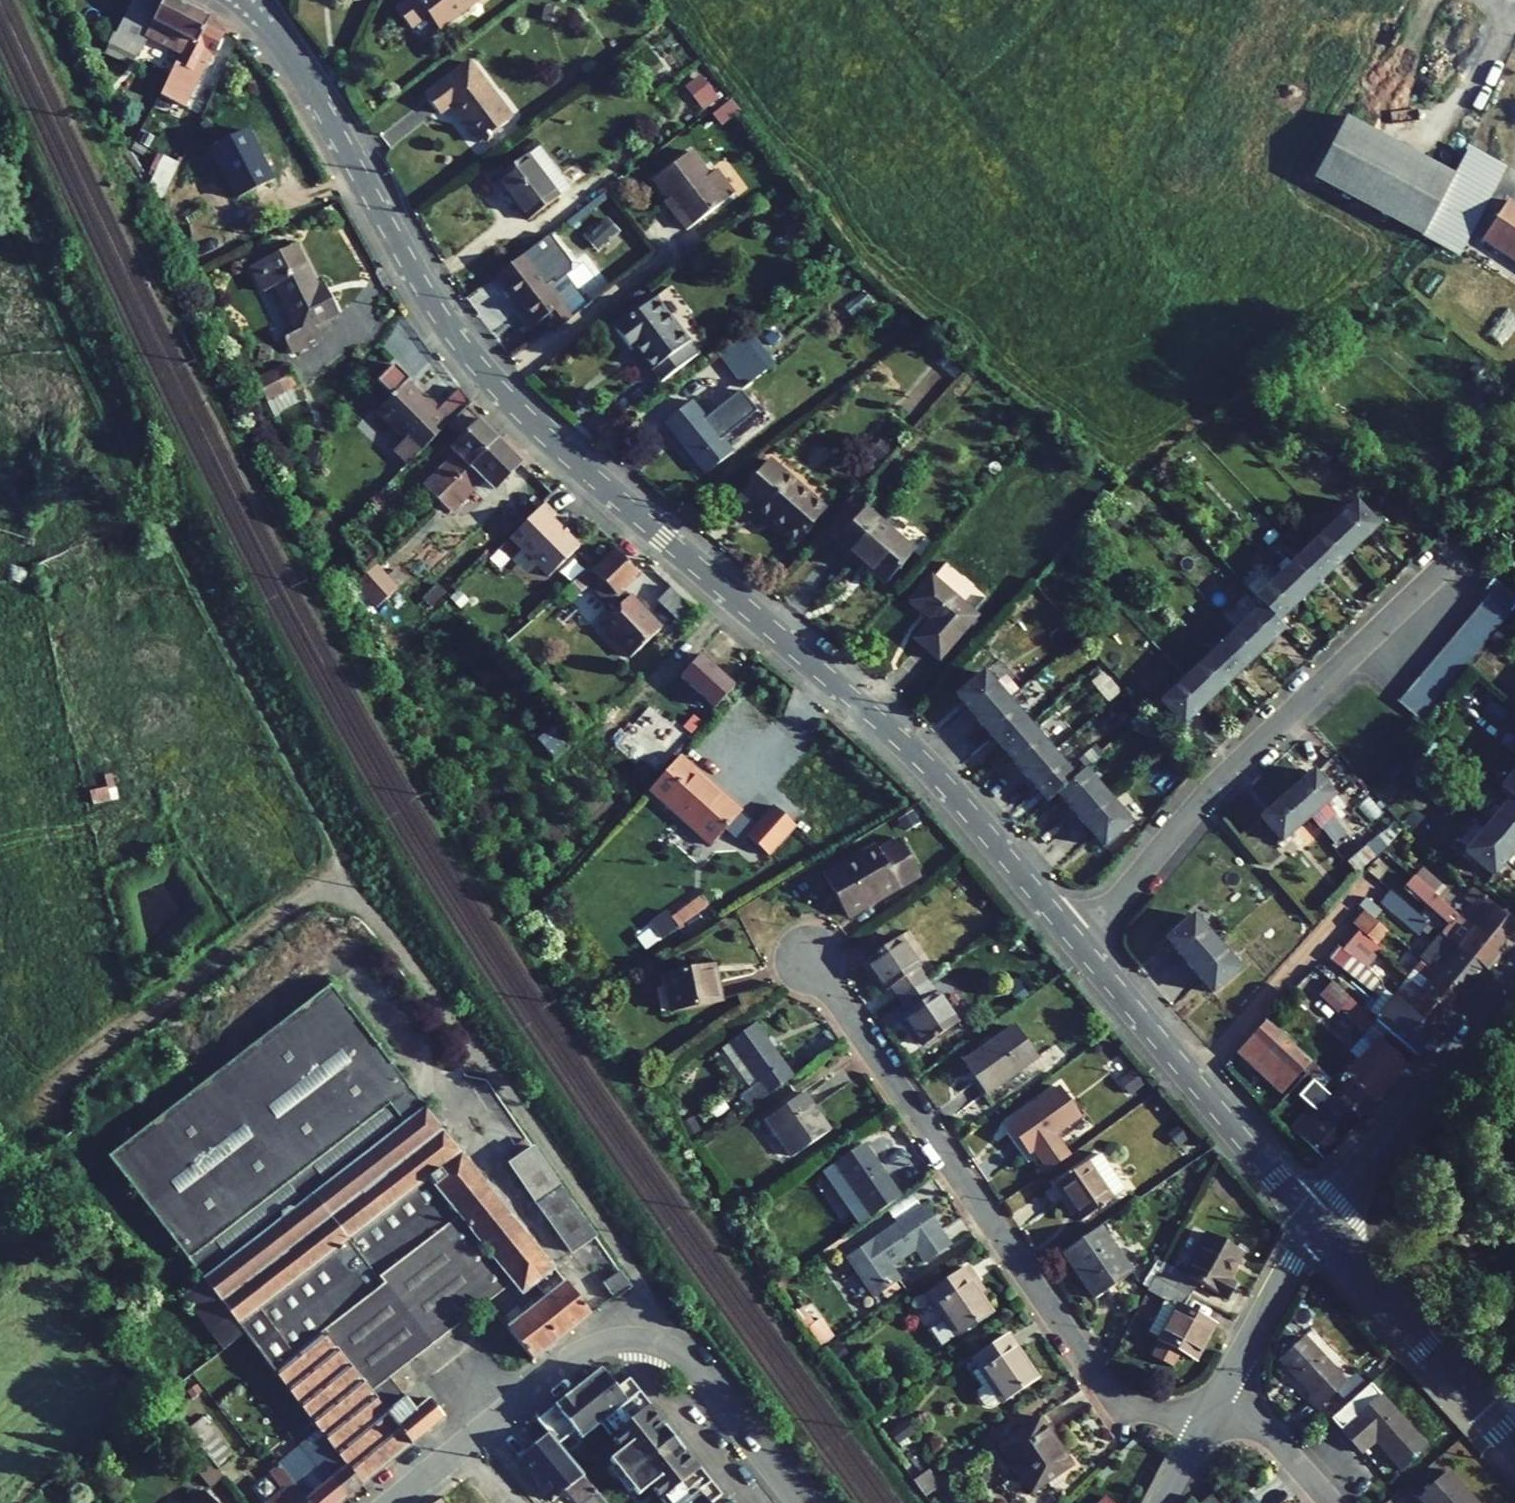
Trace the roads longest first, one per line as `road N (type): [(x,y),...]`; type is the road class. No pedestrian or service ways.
road 1 (tertiary): [(242,0),(288,50),(434,307),(494,383),(897,737),(1079,945)]
road 2 (residential): [(1203,1422),(1134,1408),(1107,1392),(811,958)]
road 3 (residential): [(1079,945),(1214,787),(1464,547)]
road 4 (residential): [(391,1502),(561,1361),(629,1339),(661,1343),(687,1359),(800,1502)]
road 5 (tertiary): [(1079,945),(1315,1226)]
road 6 (tertiary): [(1514,976),(1315,1226)]
road 7 (tertiary): [(1315,1226),(1514,1449)]
road 8 (residential): [(1315,1226),(1226,1381)]
road 9 (residential): [(1226,1381),(1333,1502)]

